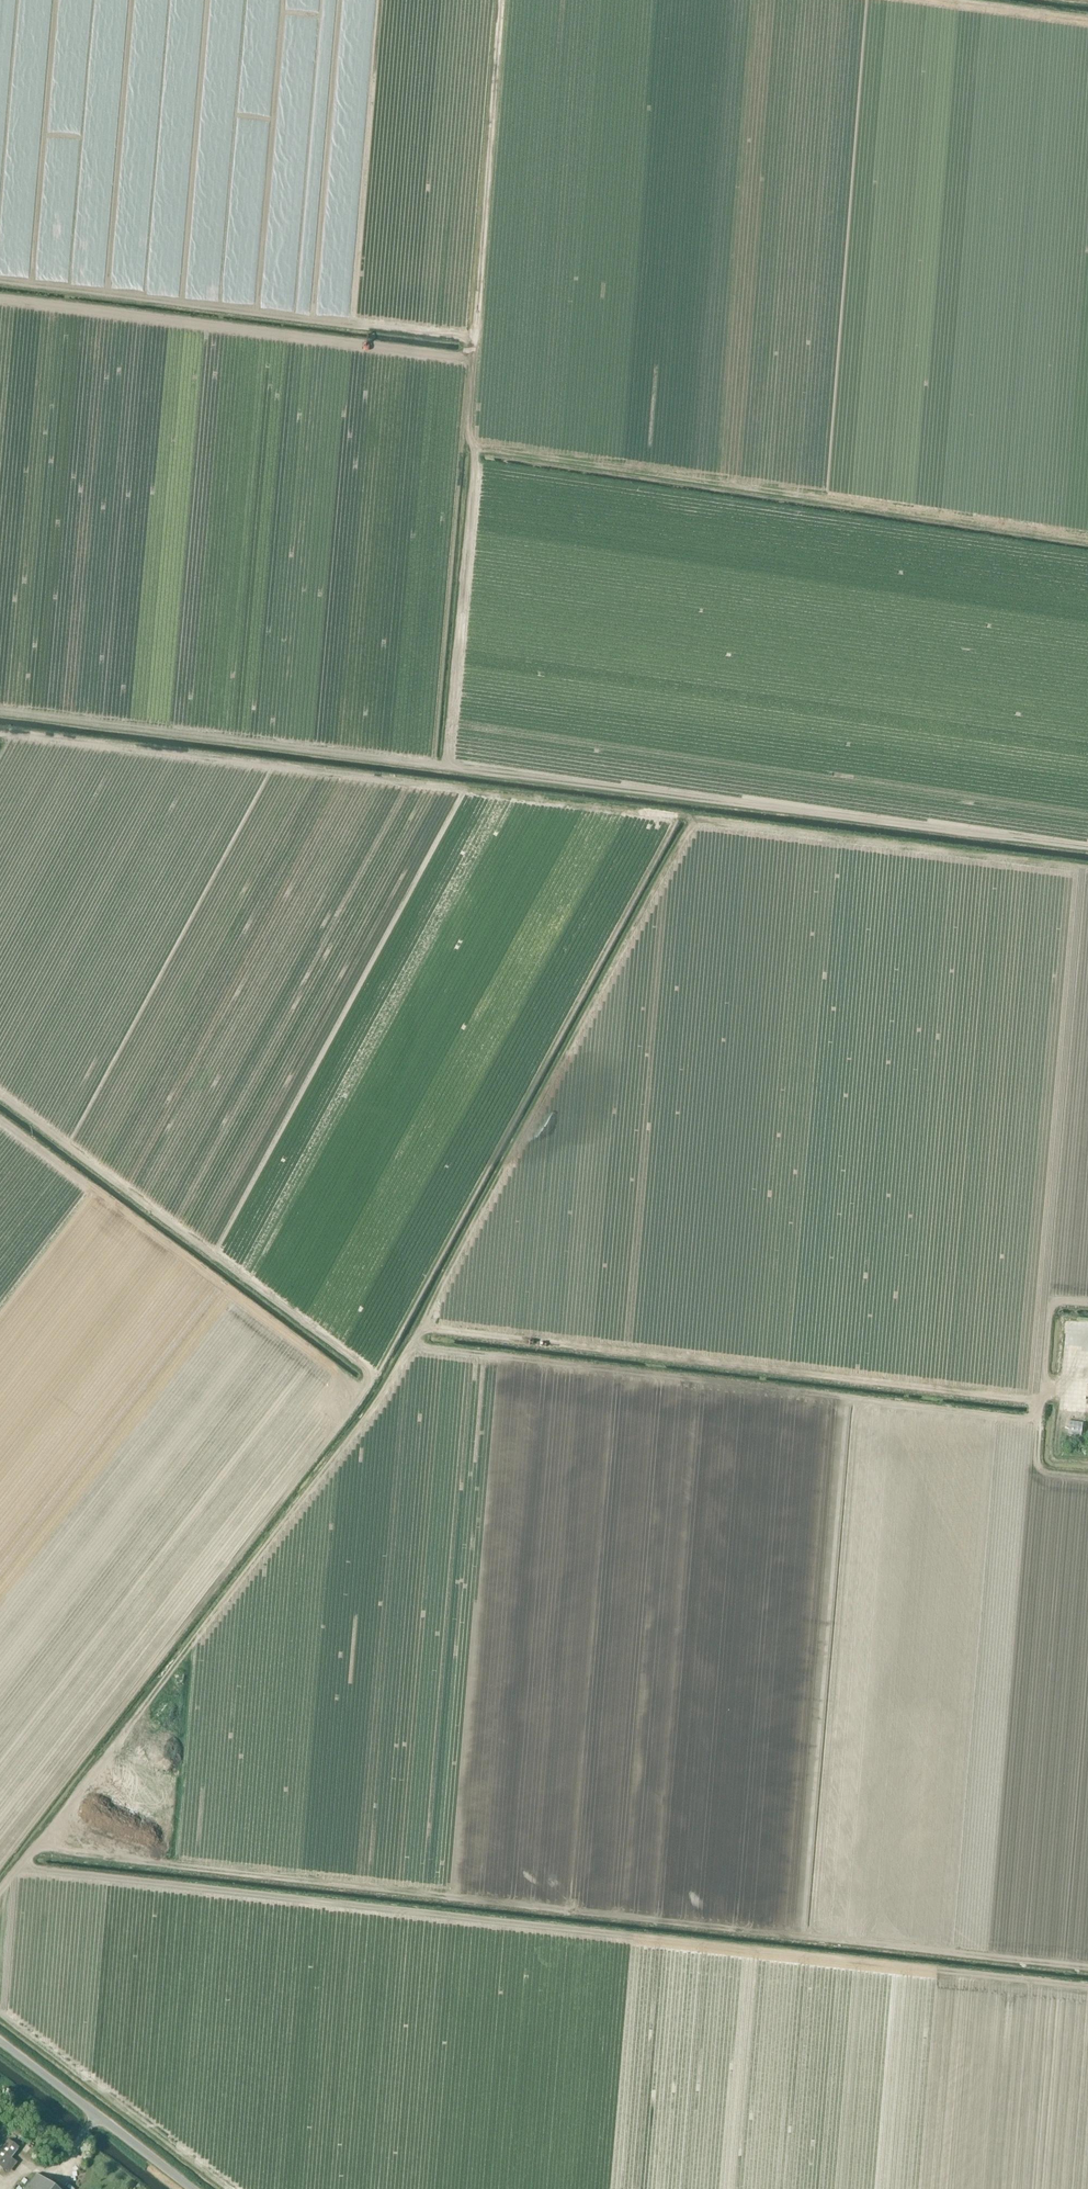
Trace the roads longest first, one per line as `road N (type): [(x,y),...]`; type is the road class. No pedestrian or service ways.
road 1 (track): [(502,0),(475,348),(483,386),(447,768),(402,762)]
road 2 (track): [(447,768),(1087,848)]
road 3 (unclassified): [(193,2188),(0,2042)]

